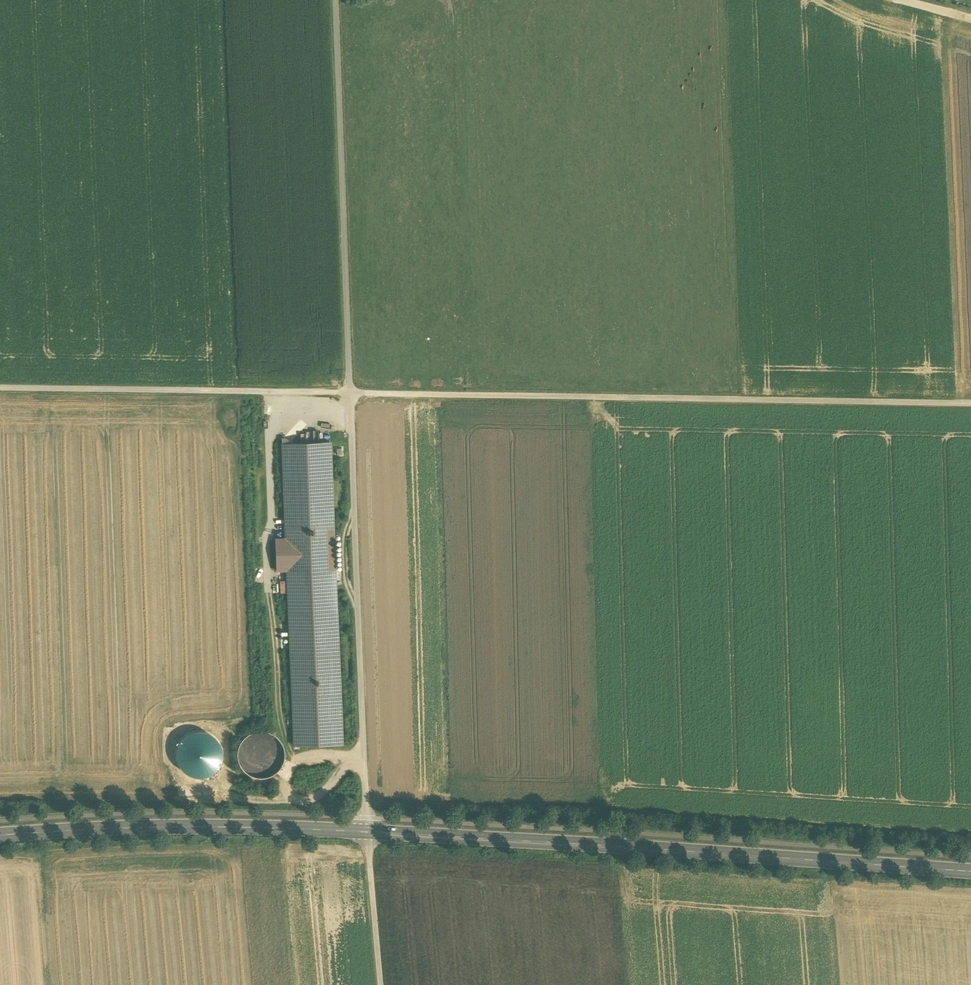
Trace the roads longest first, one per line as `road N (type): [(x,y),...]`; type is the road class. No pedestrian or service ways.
road 1 (secondary): [(970,873),(366,830),(122,827),(0,836)]
road 2 (track): [(970,403),(0,387)]
road 3 (track): [(366,830),(381,984)]

